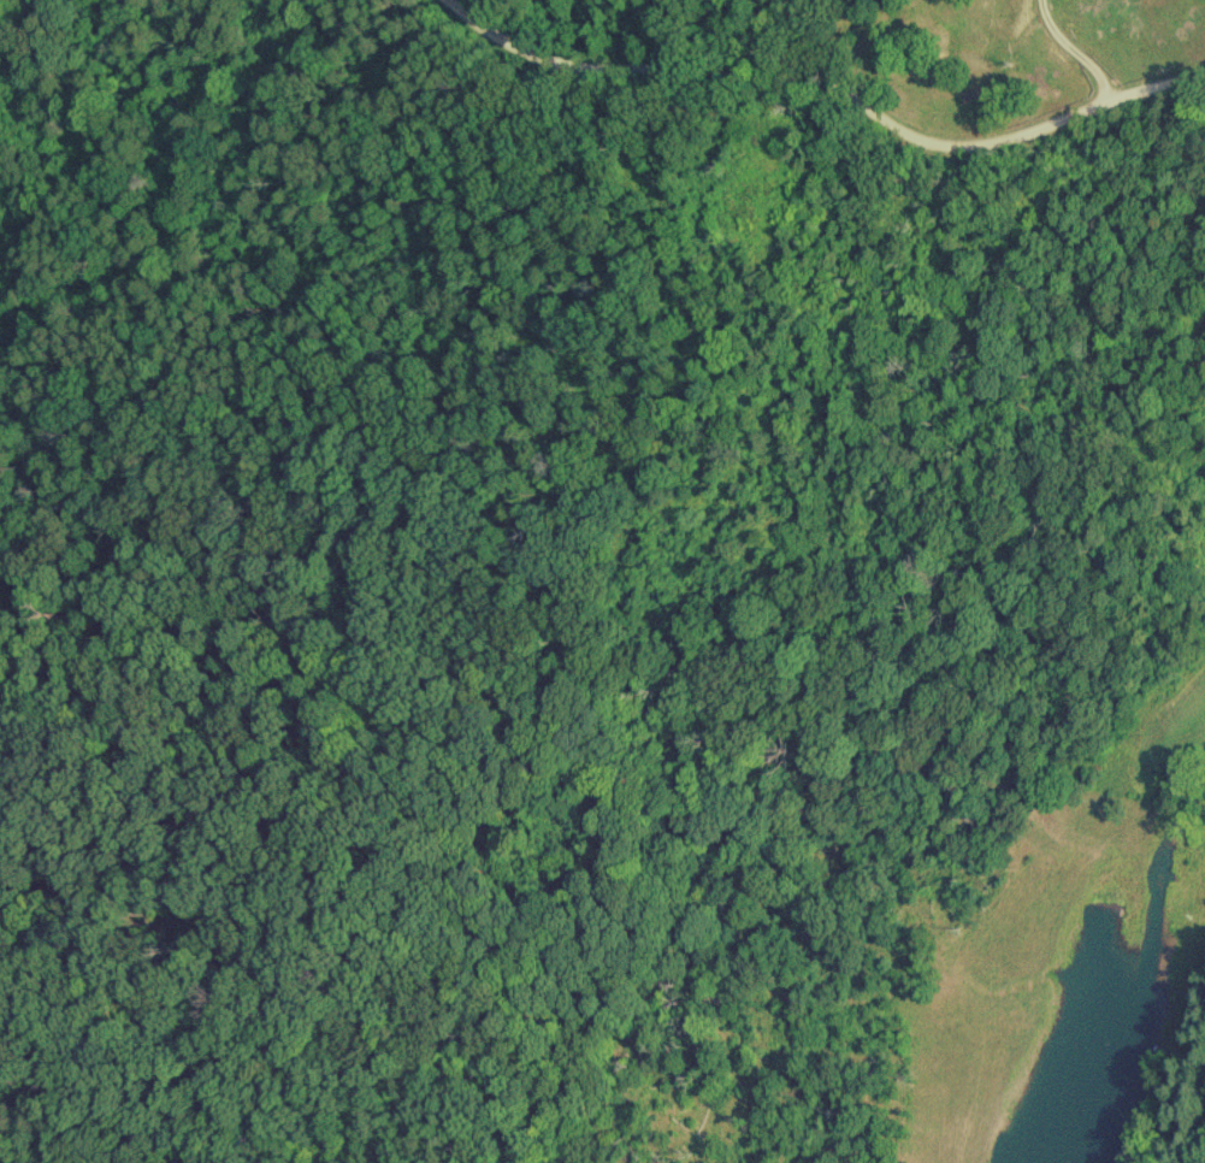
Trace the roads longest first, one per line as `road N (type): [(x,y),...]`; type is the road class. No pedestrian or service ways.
road 1 (residential): [(445,0),(574,49),(785,55),(912,130),(968,140),(1027,129),(1204,68)]

